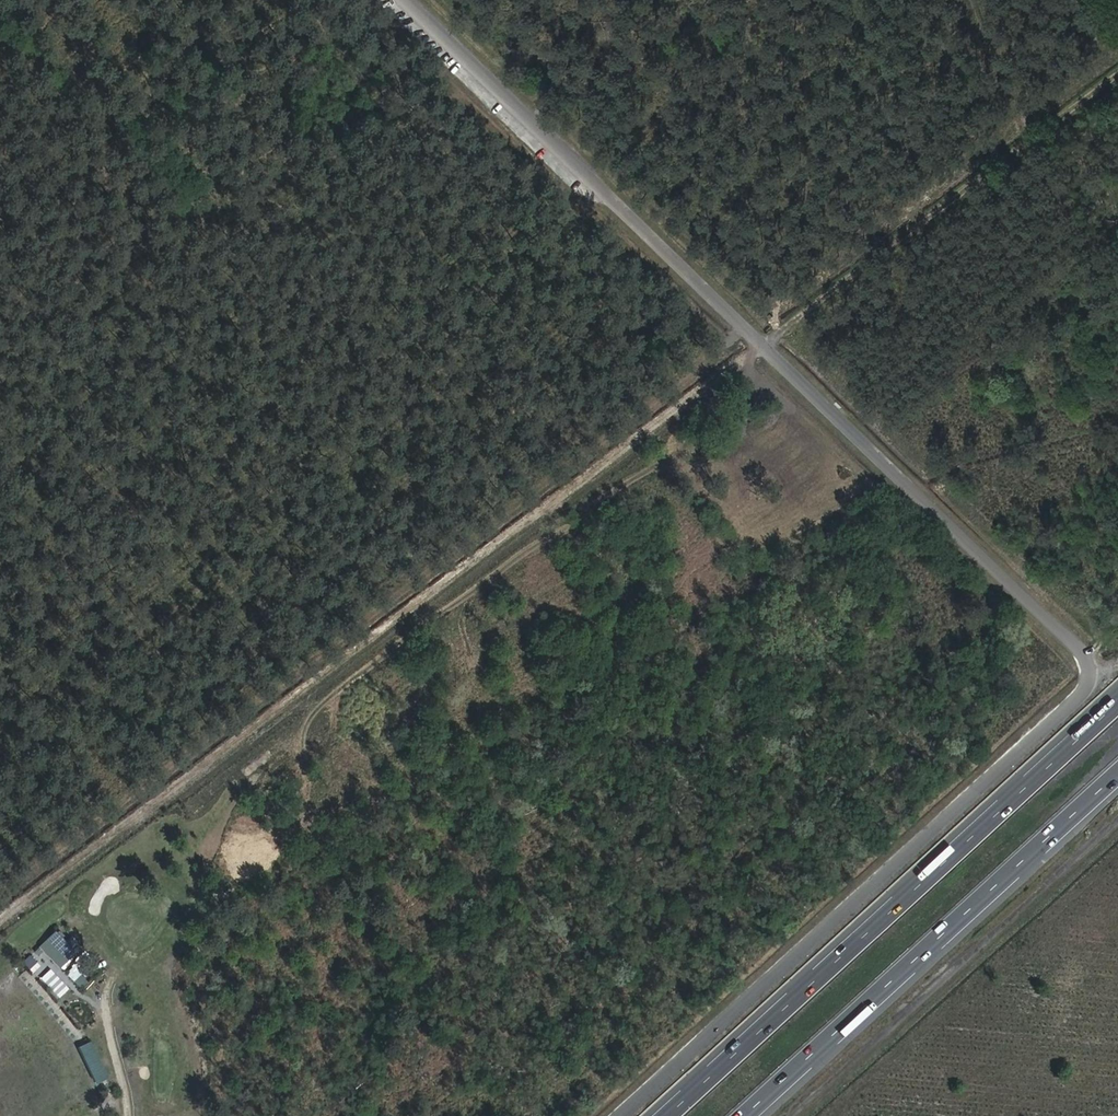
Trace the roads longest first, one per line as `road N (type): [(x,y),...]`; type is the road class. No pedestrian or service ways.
road 1 (unclassified): [(620,1115),(1069,710),(1087,692),(1092,663),(401,0)]
road 2 (track): [(0,918),(1117,75)]
road 3 (track): [(742,328),(0,894)]
road 4 (motorway): [(1117,705),(668,1115)]
road 5 (motorway): [(746,1115),(1117,777)]
road 6 (track): [(1117,823),(799,1115)]

